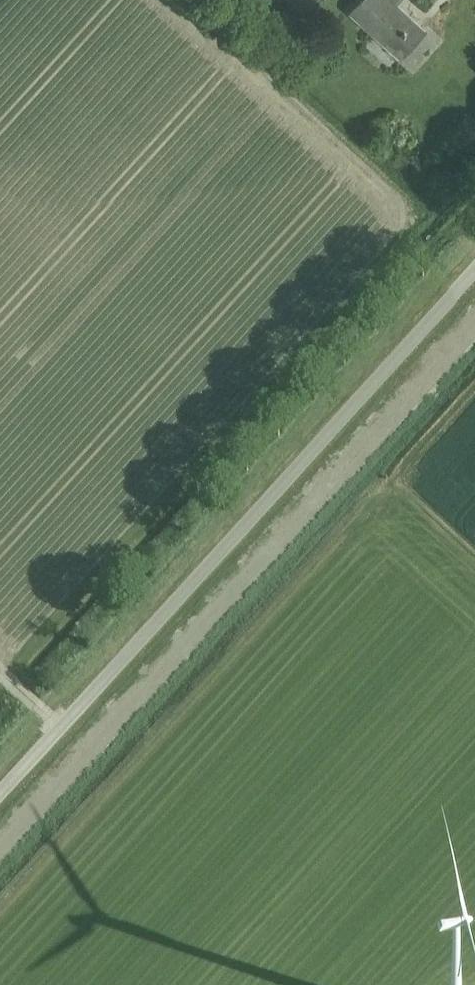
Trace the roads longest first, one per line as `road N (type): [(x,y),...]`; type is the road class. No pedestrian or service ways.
road 1 (residential): [(0,791),(474,268)]

